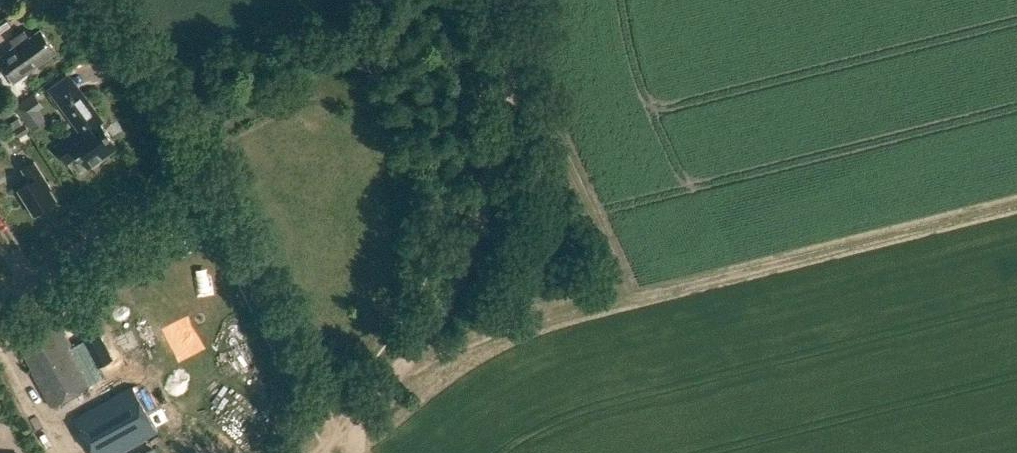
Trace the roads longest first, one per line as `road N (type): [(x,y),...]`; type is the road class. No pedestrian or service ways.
road 1 (track): [(399,371),(518,321),(635,301),(1016,204)]
road 2 (residential): [(0,300),(154,206),(183,171),(170,121),(89,0)]
road 3 (track): [(399,371),(490,176),(516,63),(507,0)]
road 4 (track): [(183,171),(207,185),(337,431)]
road 5 (track): [(516,63),(635,301)]

